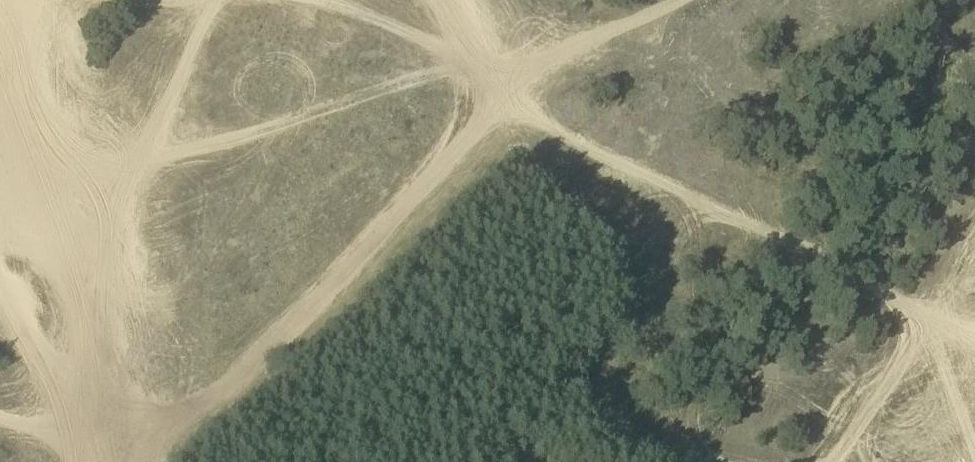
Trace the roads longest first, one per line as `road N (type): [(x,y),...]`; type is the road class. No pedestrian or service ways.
road 1 (track): [(828,461),(911,357),(974,334)]

